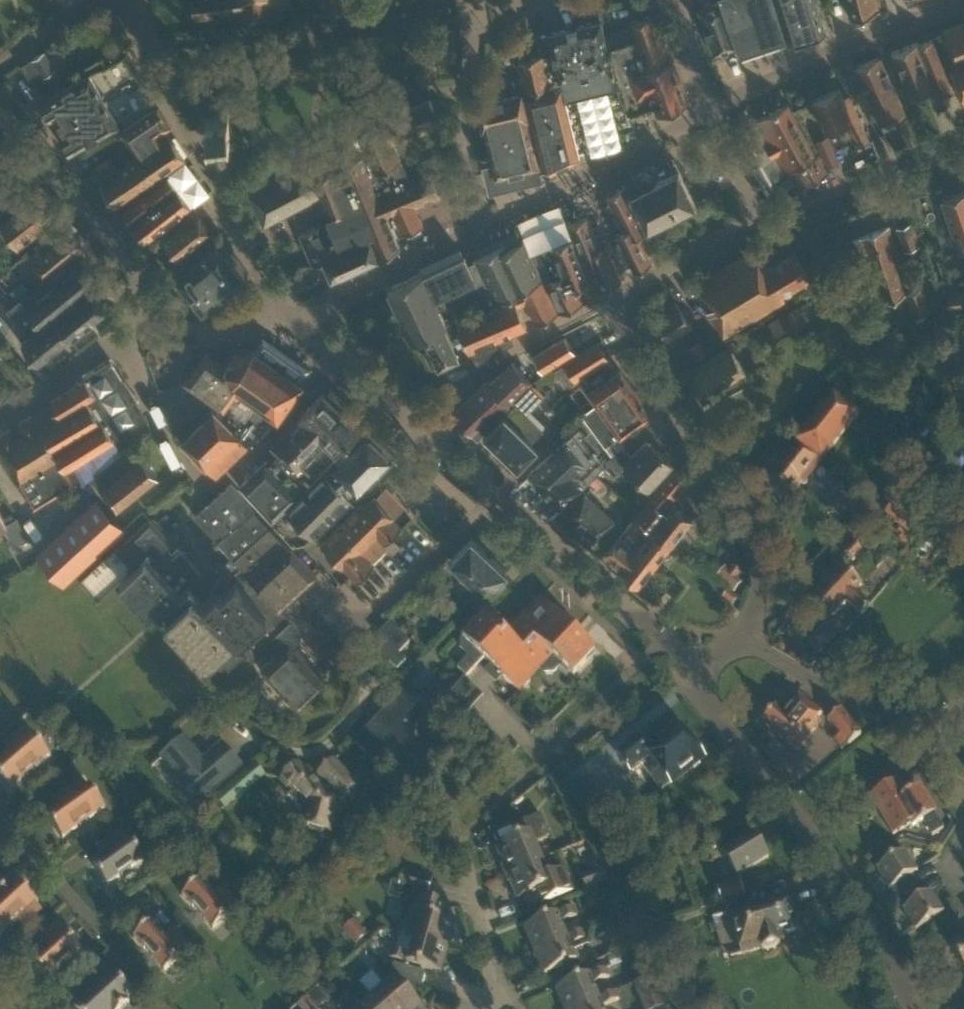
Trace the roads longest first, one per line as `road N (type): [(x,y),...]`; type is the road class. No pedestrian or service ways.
road 1 (residential): [(693,666),(288,316),(151,47),(139,0)]
road 2 (residential): [(743,640),(752,596),(748,525),(622,300),(760,221)]
road 3 (residential): [(0,118),(160,310),(0,415)]
road 4 (residential): [(924,1008),(843,866),(703,702),(693,666)]
road 5 (residential): [(963,5),(787,66),(719,105)]
road 6 (residential): [(963,910),(952,876),(950,795),(904,706)]
road 7 (residential): [(760,221),(963,153)]
road 8 (residential): [(904,706),(803,671),(743,640)]
road 9 (residential): [(706,113),(760,221)]

